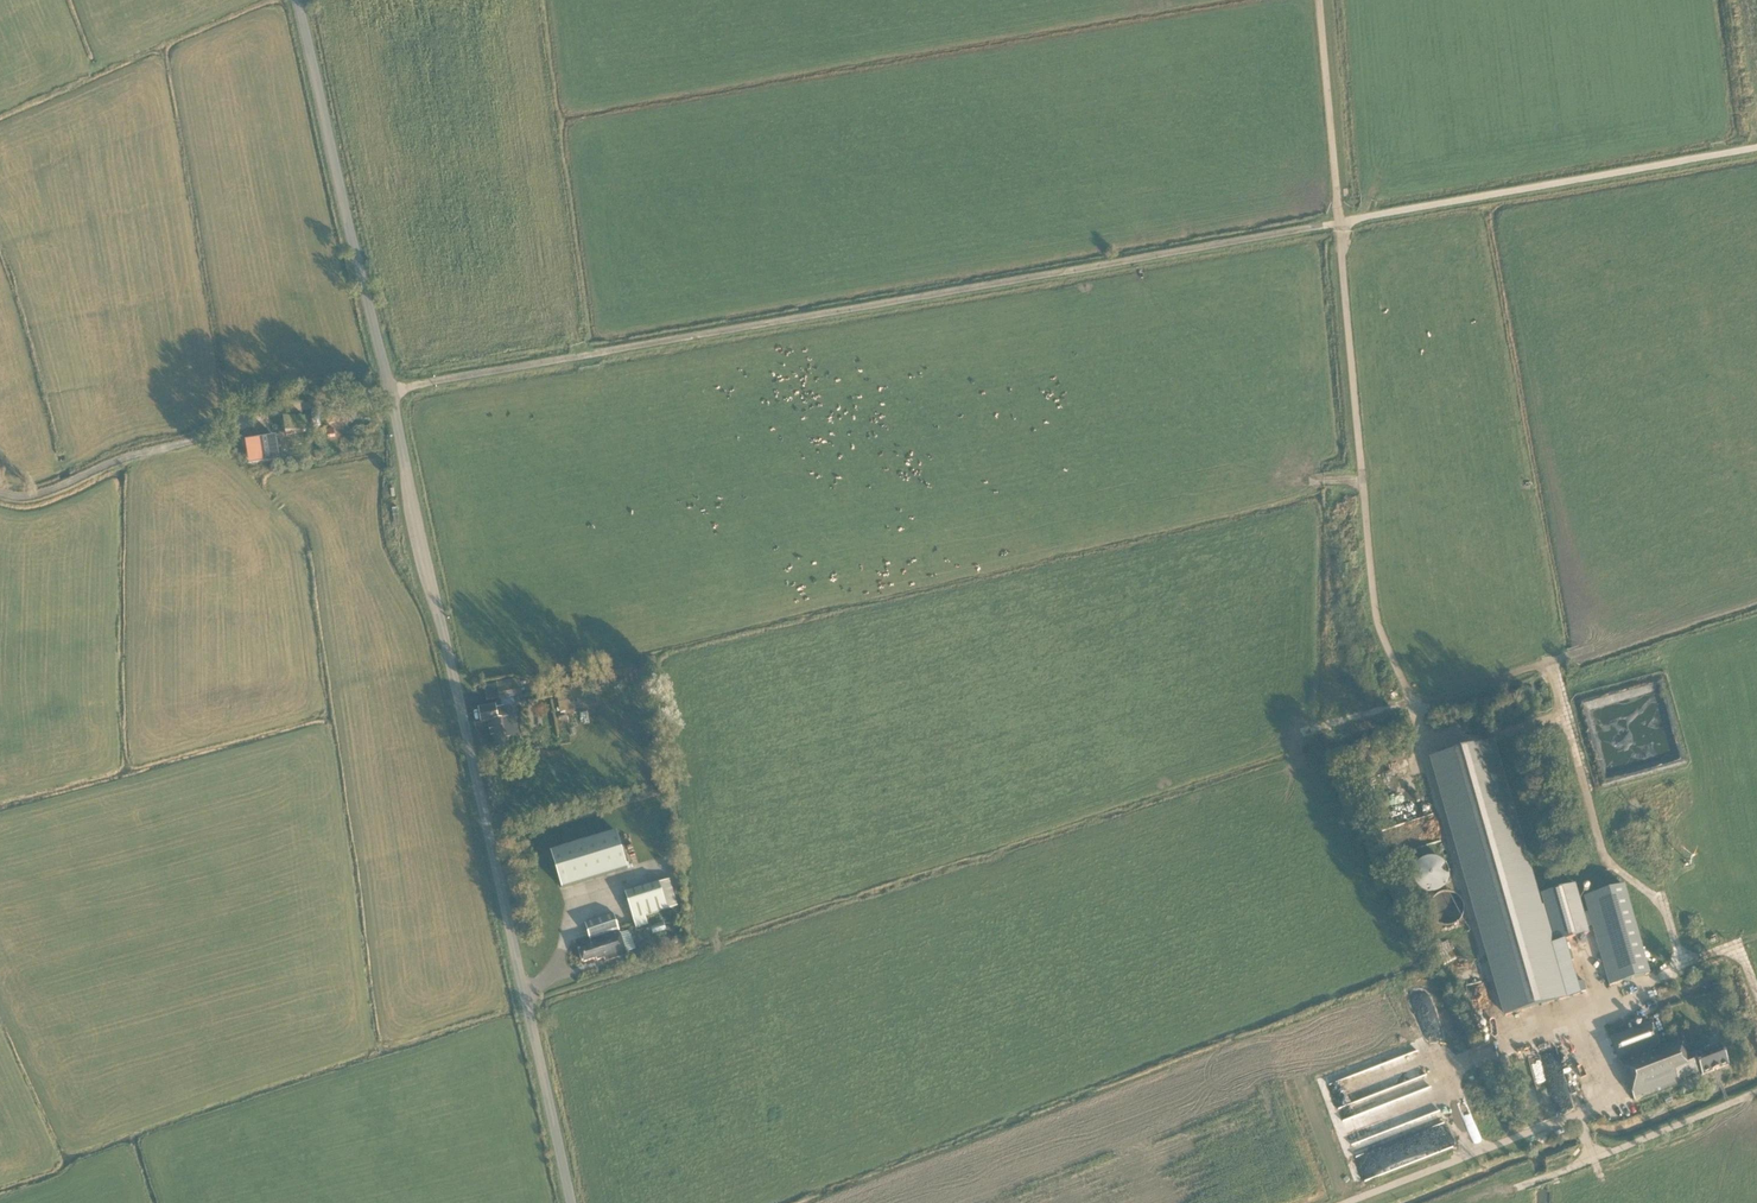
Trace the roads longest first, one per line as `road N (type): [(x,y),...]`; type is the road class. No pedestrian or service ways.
road 1 (tertiary): [(571,1202),(389,391)]
road 2 (unclassified): [(0,494),(49,492),(253,414),(389,391)]
road 3 (tertiary): [(389,391),(297,0)]
road 4 (track): [(1340,223),(1318,0)]
road 5 (unclassified): [(1345,1202),(1514,1138)]

